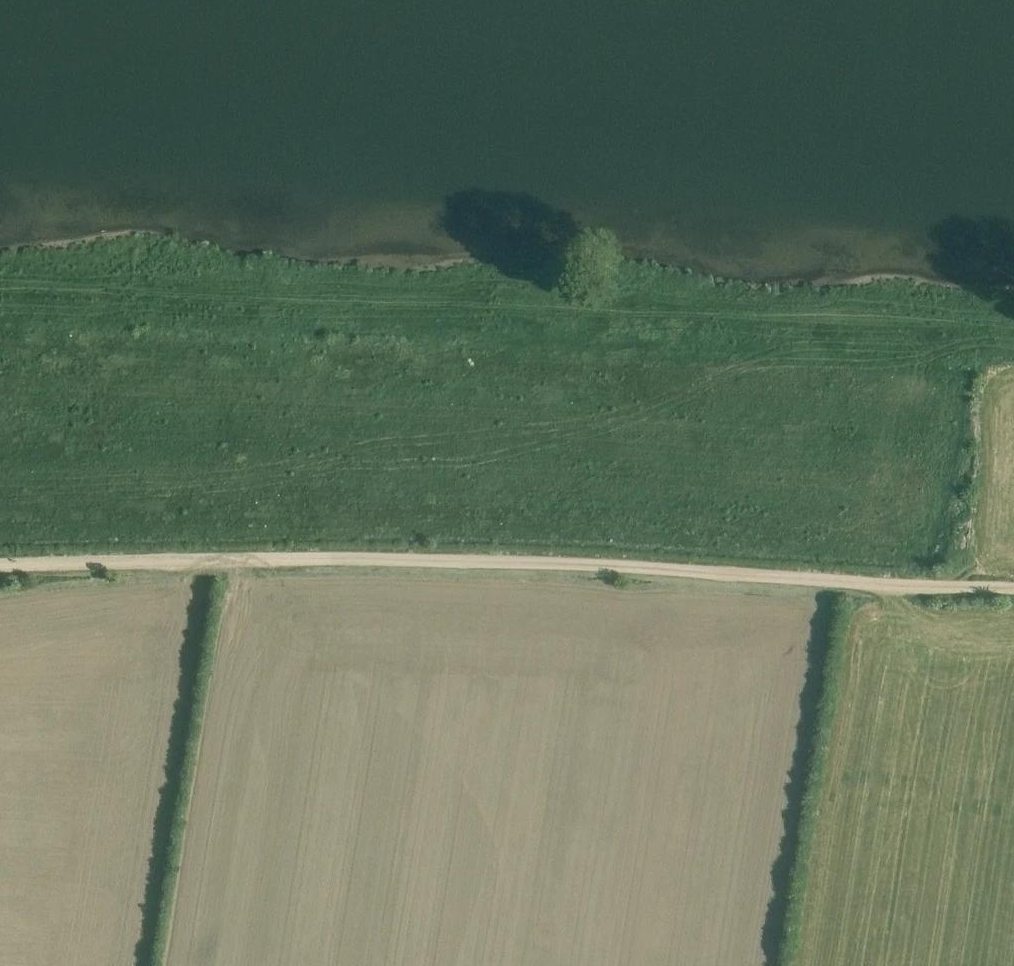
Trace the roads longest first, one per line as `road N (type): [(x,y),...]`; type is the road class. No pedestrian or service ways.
road 1 (track): [(1013,590),(418,558),(0,567)]

